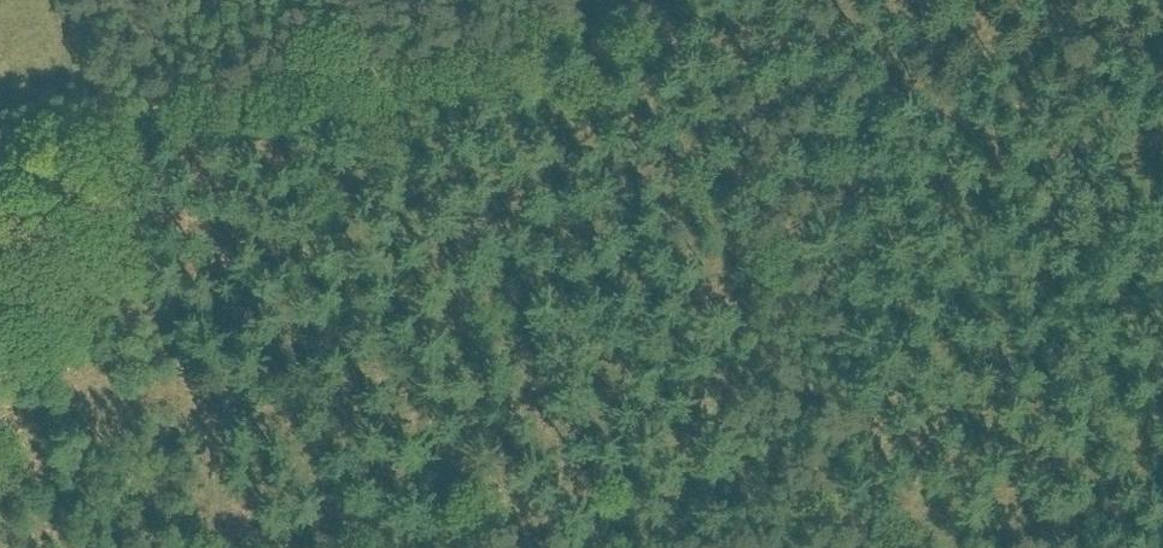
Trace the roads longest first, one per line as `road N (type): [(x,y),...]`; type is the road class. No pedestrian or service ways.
road 1 (track): [(1162,515),(501,513),(424,547)]
road 2 (track): [(61,0),(208,449),(212,528)]
road 3 (track): [(51,547),(212,528),(211,547)]
road 4 (track): [(387,547),(291,526),(212,528)]

